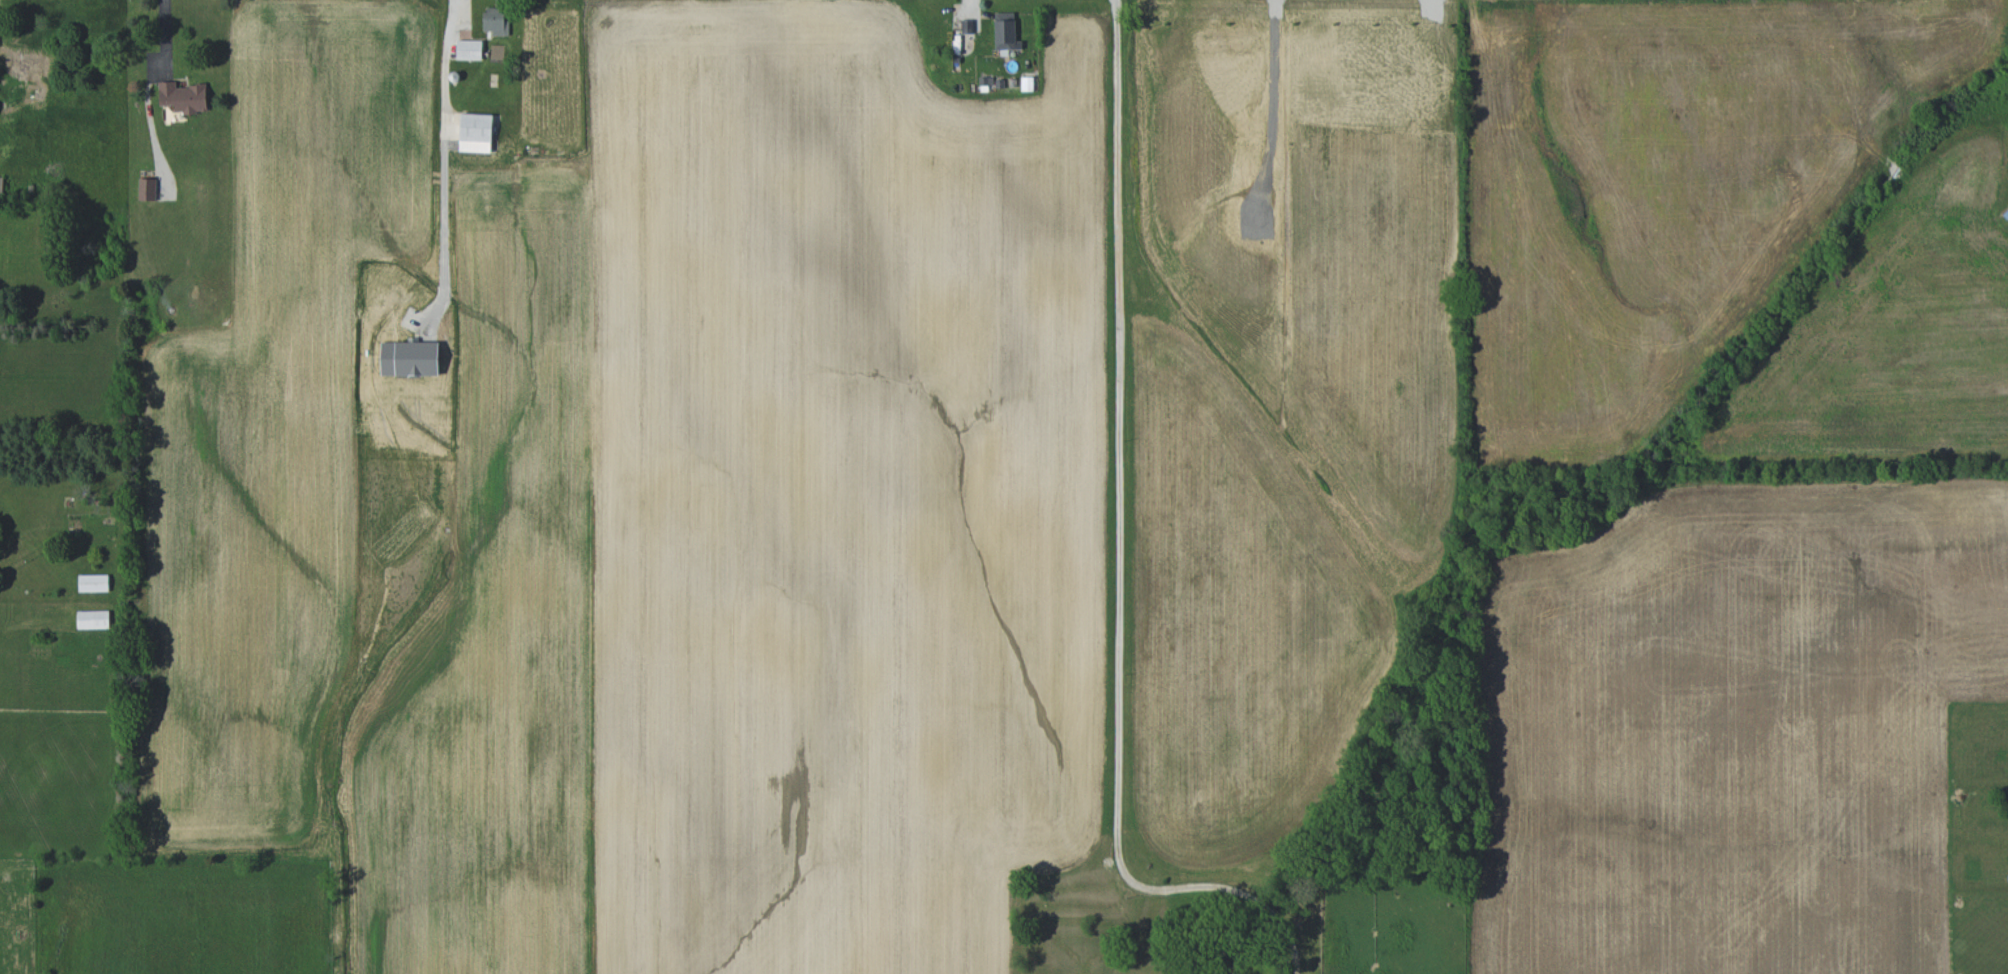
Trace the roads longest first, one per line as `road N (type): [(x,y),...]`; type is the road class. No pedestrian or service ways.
road 1 (residential): [(1122,0),(1120,861),(1131,882),(1148,890),(1216,886),(1247,894),(1283,921),(1295,973)]

